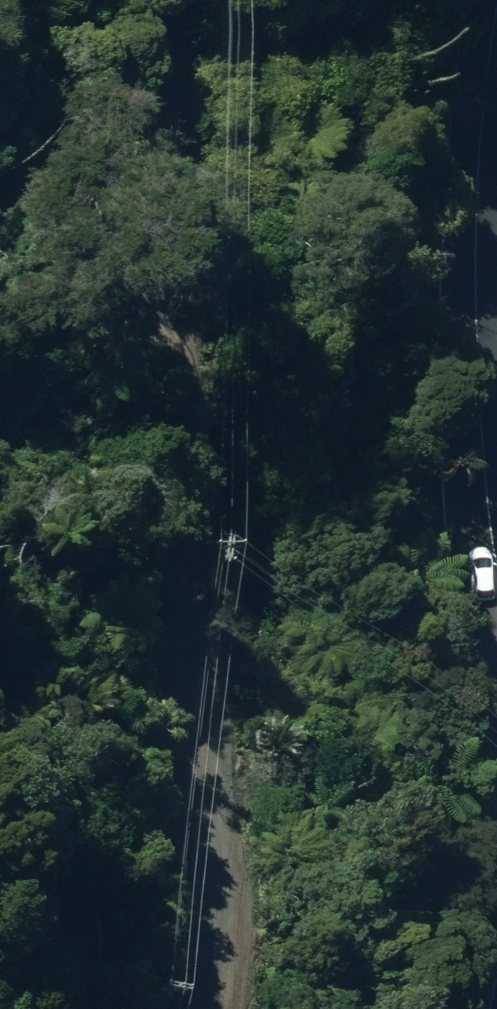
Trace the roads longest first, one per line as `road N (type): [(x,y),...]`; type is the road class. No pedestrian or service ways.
road 1 (residential): [(200,1008),(219,925),(210,739),(155,194),(166,0)]
road 2 (secondary): [(496,23),(480,181),(487,498)]
road 3 (secondary): [(496,752),(479,650),(487,498)]

